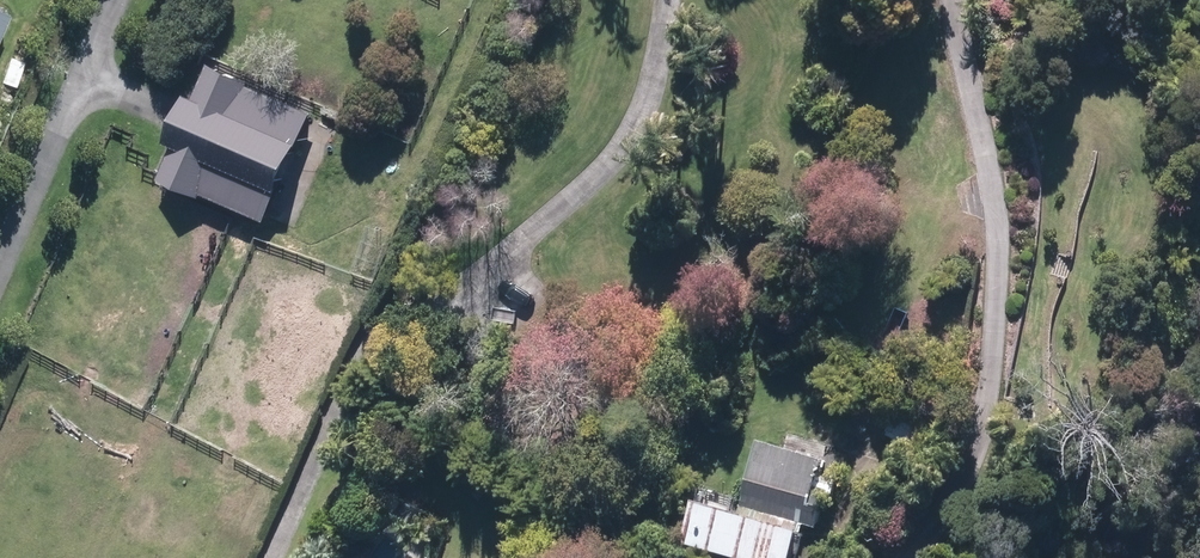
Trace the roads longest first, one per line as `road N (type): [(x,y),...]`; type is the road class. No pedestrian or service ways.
road 1 (track): [(277,557),(363,364),(623,149),(640,119),(671,0)]
road 2 (track): [(905,557),(973,458),(1000,378),(1006,240),(999,149),(951,59),(947,0)]
road 3 (track): [(0,260),(117,0)]

